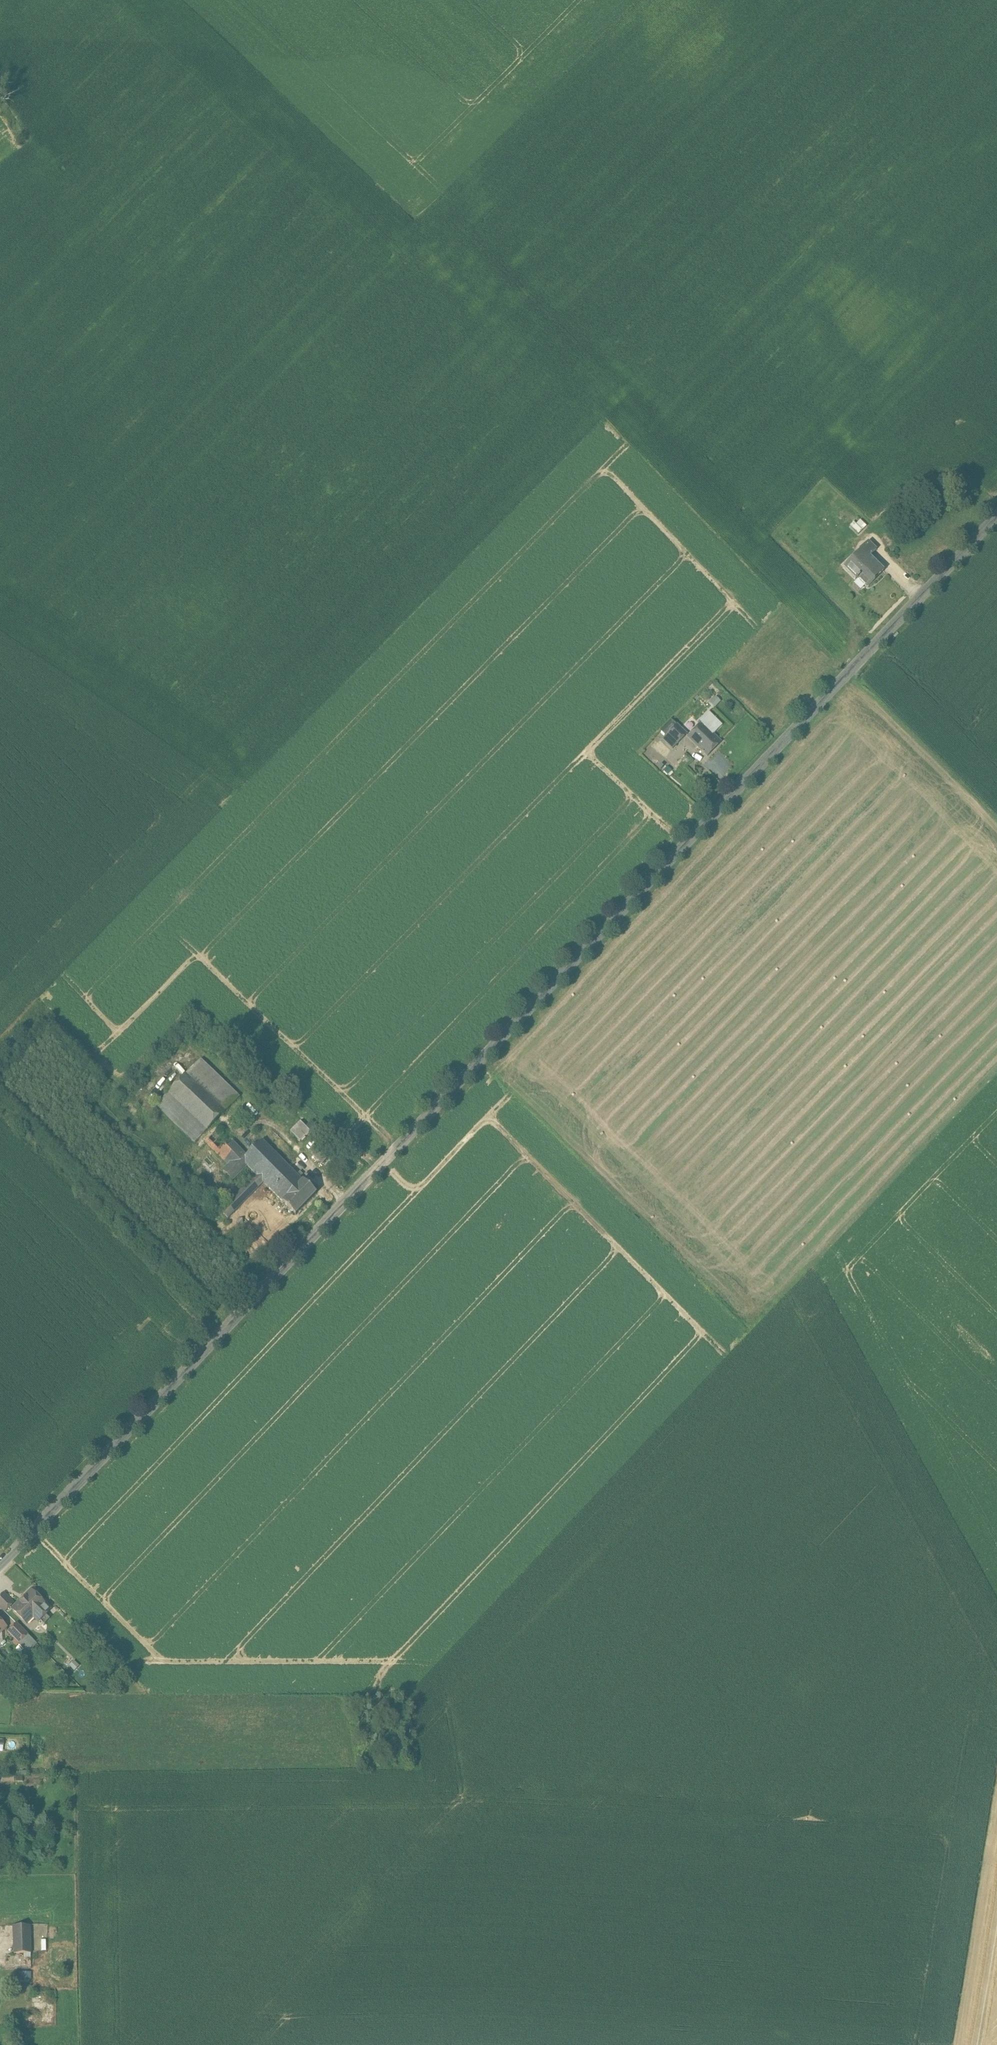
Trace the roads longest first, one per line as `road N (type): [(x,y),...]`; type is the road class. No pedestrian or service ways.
road 1 (tertiary): [(0,1564),(996,513)]

